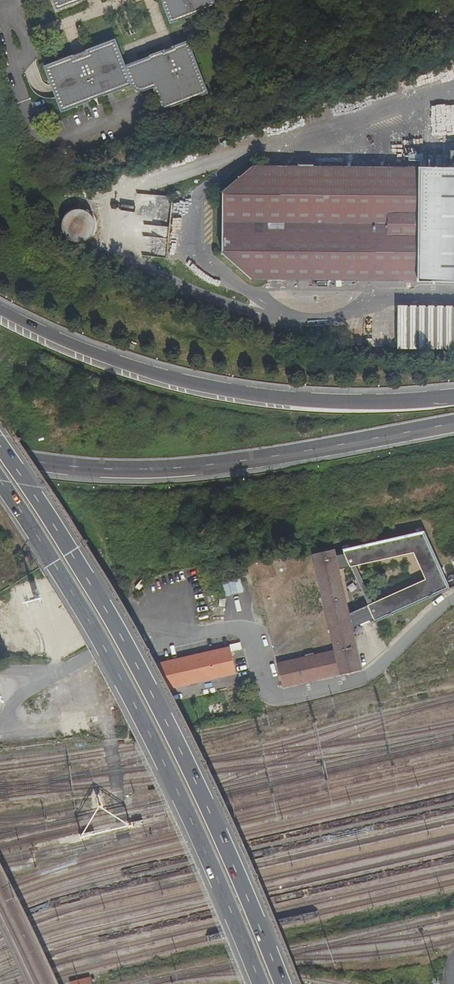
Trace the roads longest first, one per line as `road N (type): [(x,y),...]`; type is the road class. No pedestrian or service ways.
road 1 (trunk): [(282,983),(156,694),(0,444)]
road 2 (trunk): [(0,478),(136,703),(262,983)]
road 3 (trunk): [(453,398),(316,402),(202,387),(82,349),(0,306)]
road 4 (trunk): [(0,456),(177,468),(453,423)]
road 5 (unclassified): [(453,599),(365,677),(283,698),(271,693),(256,640),(245,630),(141,627)]
road 6 (unclassified): [(0,671),(56,673),(141,627)]

